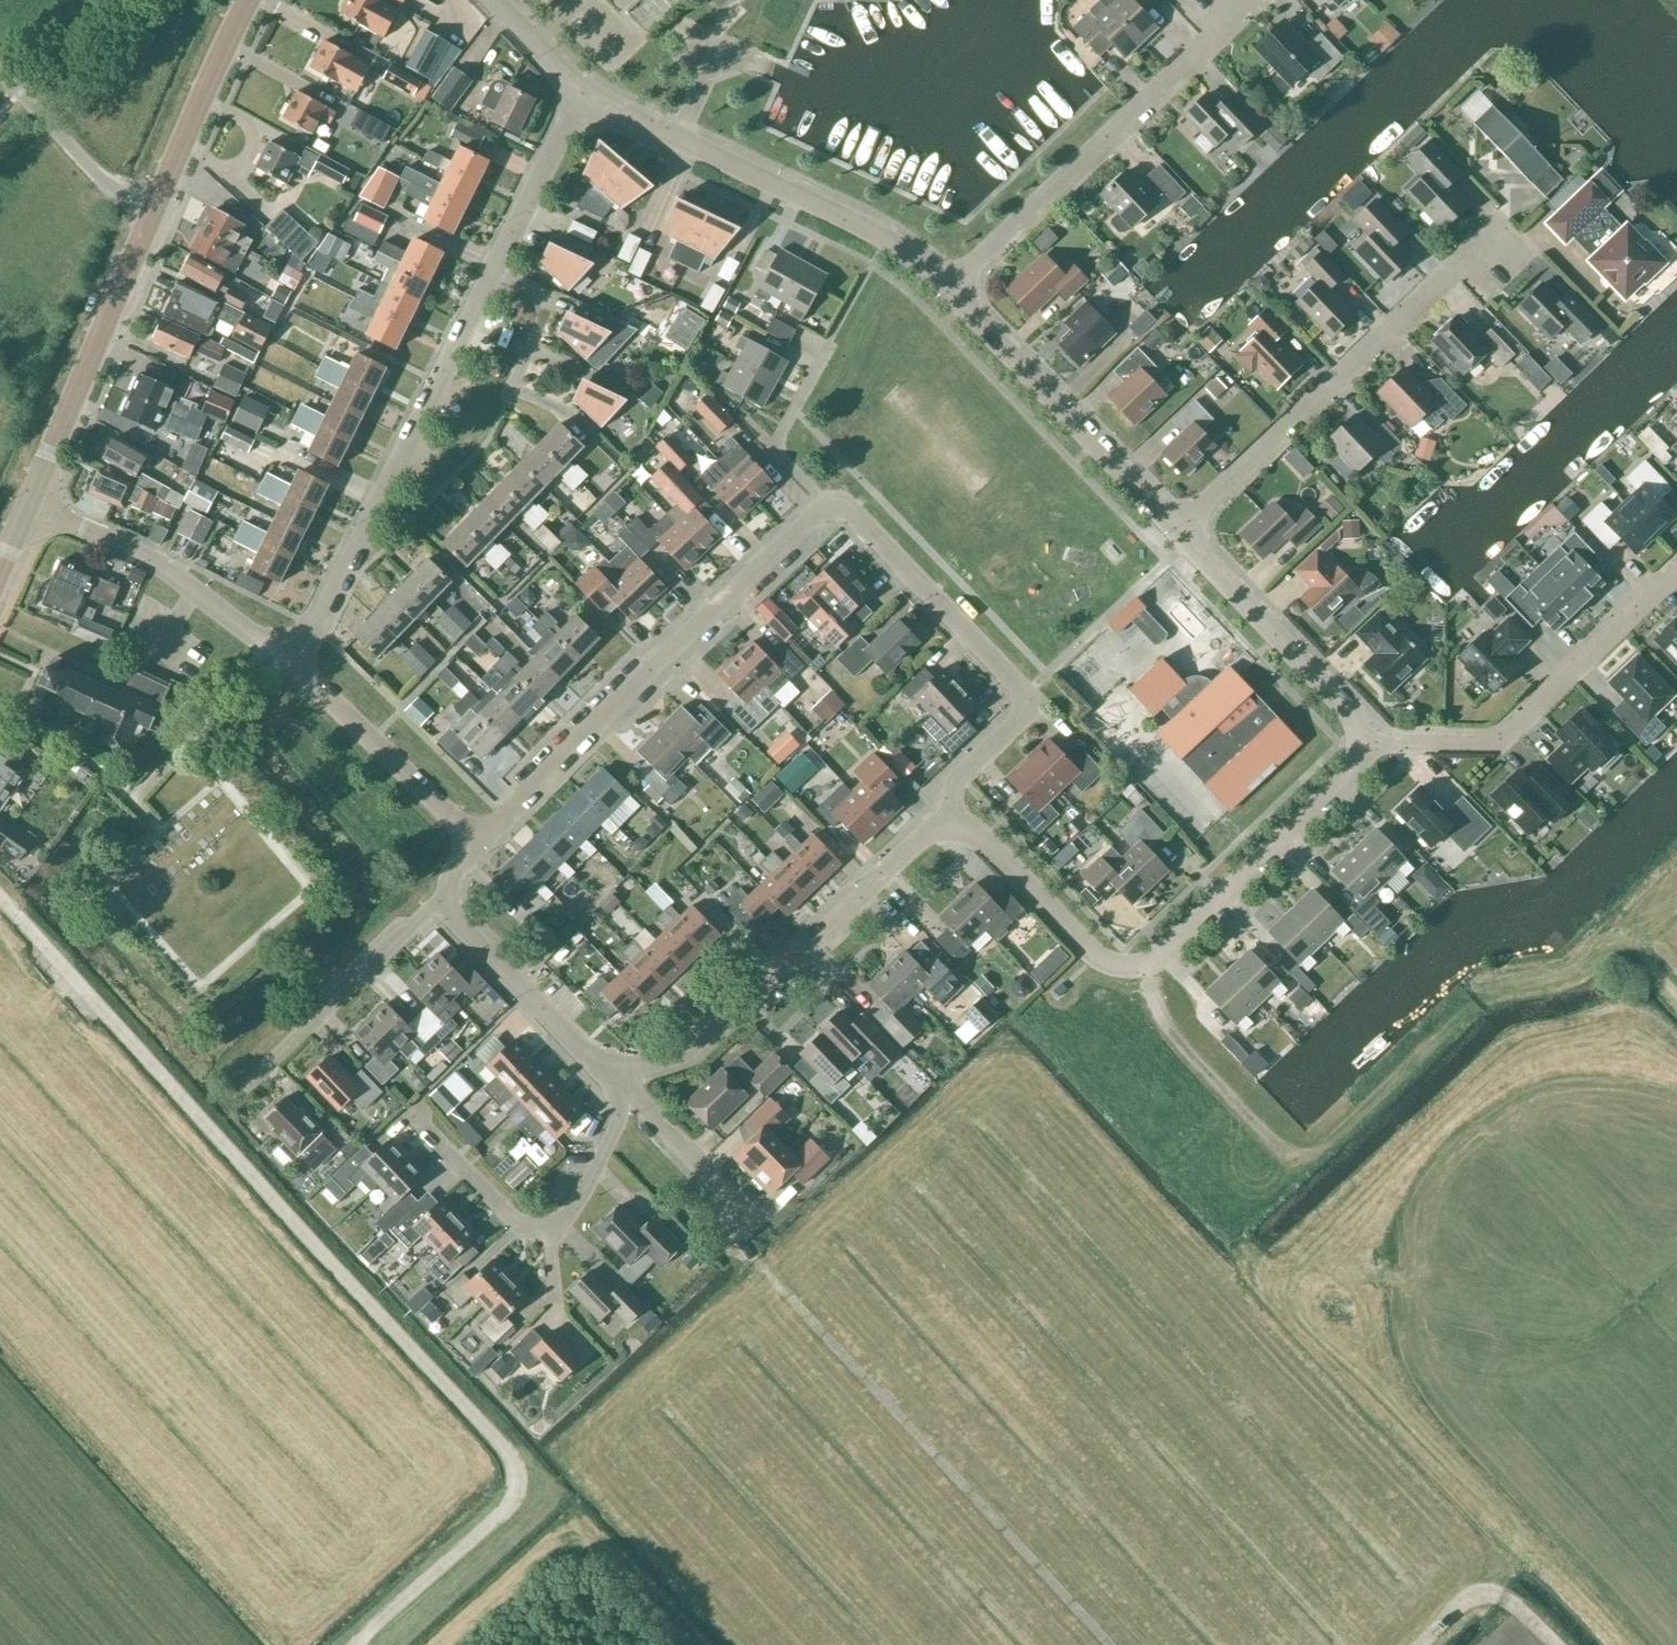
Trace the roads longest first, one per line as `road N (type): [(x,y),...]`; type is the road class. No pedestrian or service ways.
road 1 (track): [(357,1644),(515,1498),(509,1450),(0,896)]
road 2 (residential): [(469,840),(493,833),(810,522),(832,514),(854,519),(1026,693)]
road 3 (track): [(1150,970),(1166,1026),(1254,1128),(1296,1157),(1323,1150),(1488,999),(1617,952),(1639,958),(1676,998)]
road 4 (residential): [(951,815),(1096,961),(1125,975),(1150,970),(1348,784),(1364,745)]
road 5 (tertiary): [(28,508),(143,229),(250,0)]
road 6 (track): [(1107,1644),(736,1244)]
road 7 (residential): [(292,669),(488,275)]
road 8 (residential): [(615,1086),(699,1045),(951,815)]
road 9 (residential): [(1177,527),(1498,234)]
road 10 (residential): [(955,285),(913,255),(581,91)]
road 11 (residential): [(955,285),(1253,0)]
road 12 (residential): [(1676,578),(1517,722),(1479,745),(1364,745)]
road 13 (residential): [(411,1120),(517,1228),(552,1235),(582,1203),(614,1139),(615,1086)]
road 14 (residential): [(1177,527),(955,285)]
road 15 (residential): [(292,669),(153,562),(28,508)]
road 16 (residential): [(1364,745),(1347,714),(1177,527)]
road 17 (residential): [(438,911),(420,919),(248,1086)]
road 18 (residential): [(615,1086),(438,911)]
road 19 (residential): [(469,840),(292,669)]
road 20 (residential): [(488,275),(581,91)]
road 21 (residential): [(736,1244),(722,1192),(615,1086)]
road 22 (track): [(1558,1644),(1504,1597),(1470,1596),(1421,1644)]
road 23 (residential): [(508,401),(547,307),(544,296),(488,275)]
road 24 (residential): [(951,815),(958,785),(1016,728),(1026,693)]
road 25 (residential): [(581,91),(493,0)]

